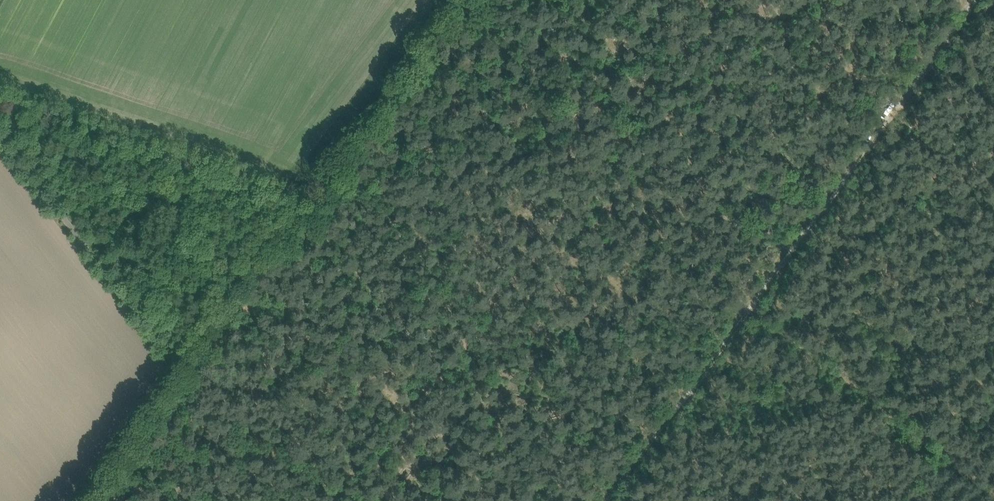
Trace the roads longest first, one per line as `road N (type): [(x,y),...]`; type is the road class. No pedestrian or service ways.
road 1 (track): [(969,5),(604,500)]
road 2 (unclassified): [(74,500),(176,363),(0,137)]

